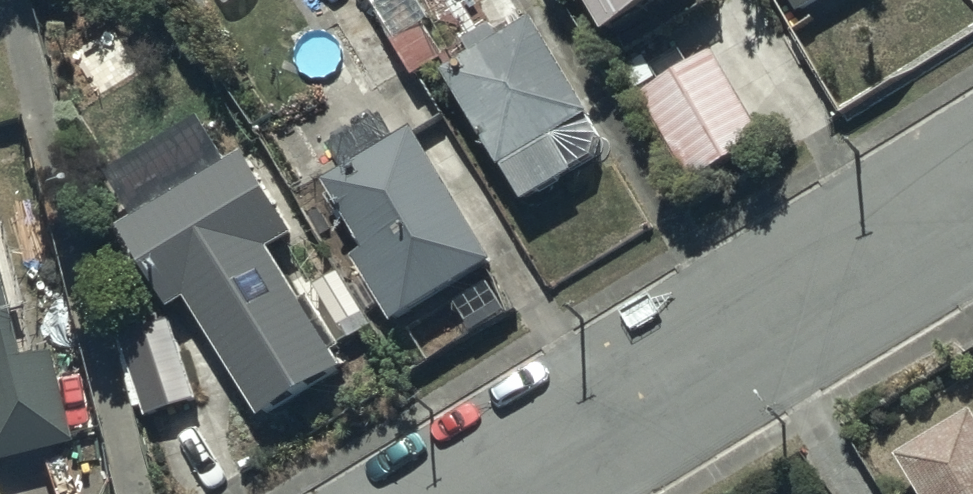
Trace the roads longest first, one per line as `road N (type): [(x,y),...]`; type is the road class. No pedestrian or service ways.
road 1 (residential): [(972,191),(475,493)]

